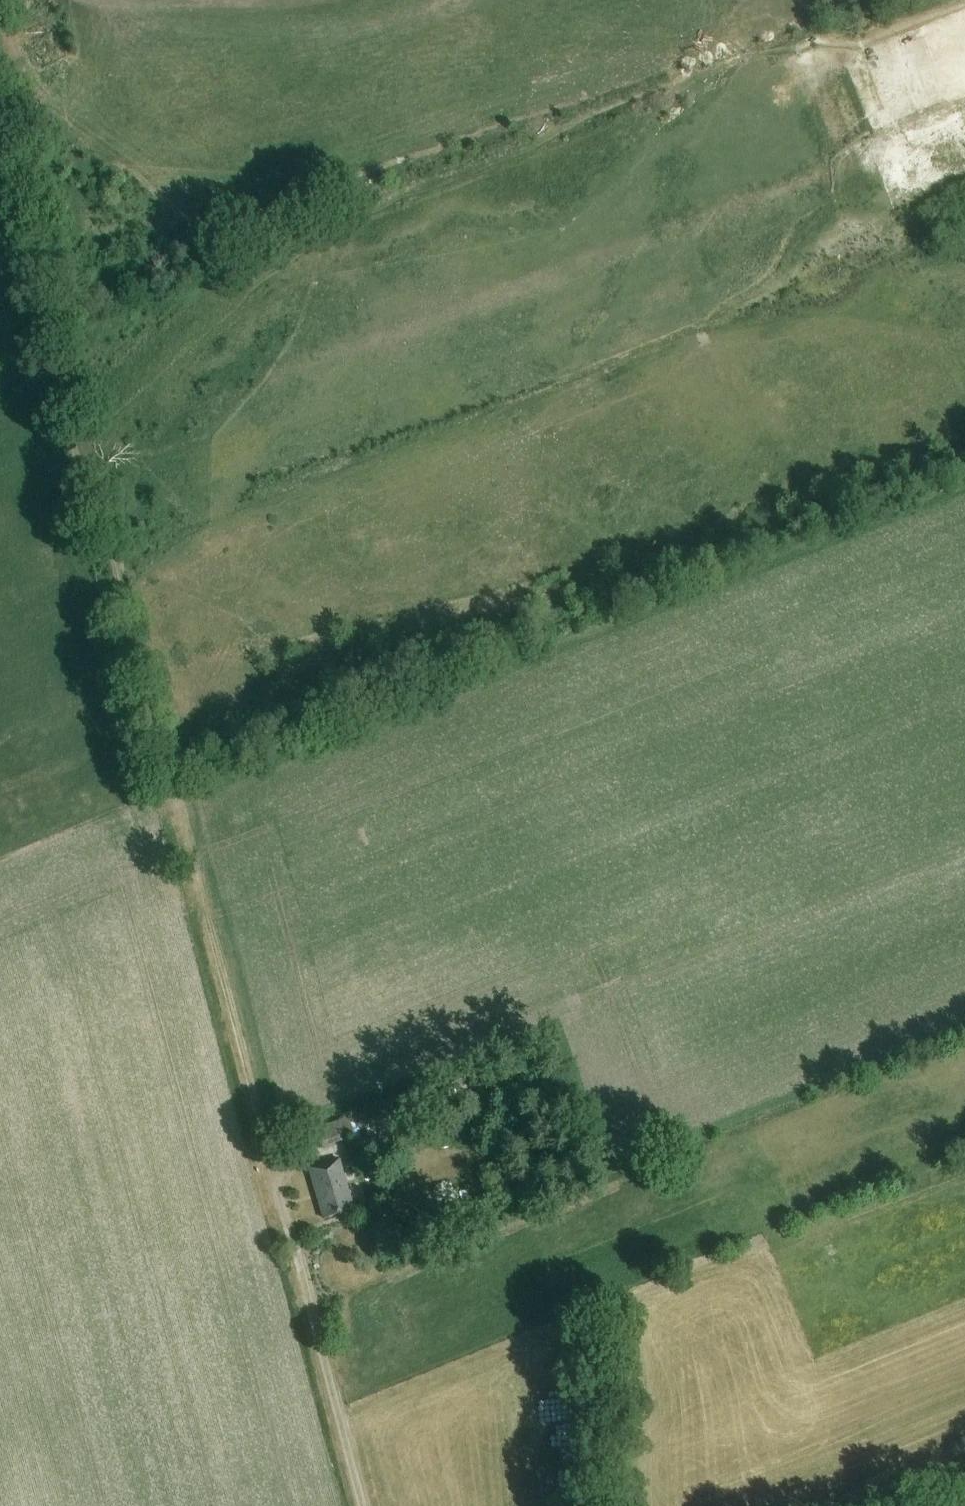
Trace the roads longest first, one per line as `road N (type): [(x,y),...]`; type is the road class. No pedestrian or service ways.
road 1 (track): [(366,1505),(273,1168),(262,1070),(118,565),(73,445),(0,170)]

